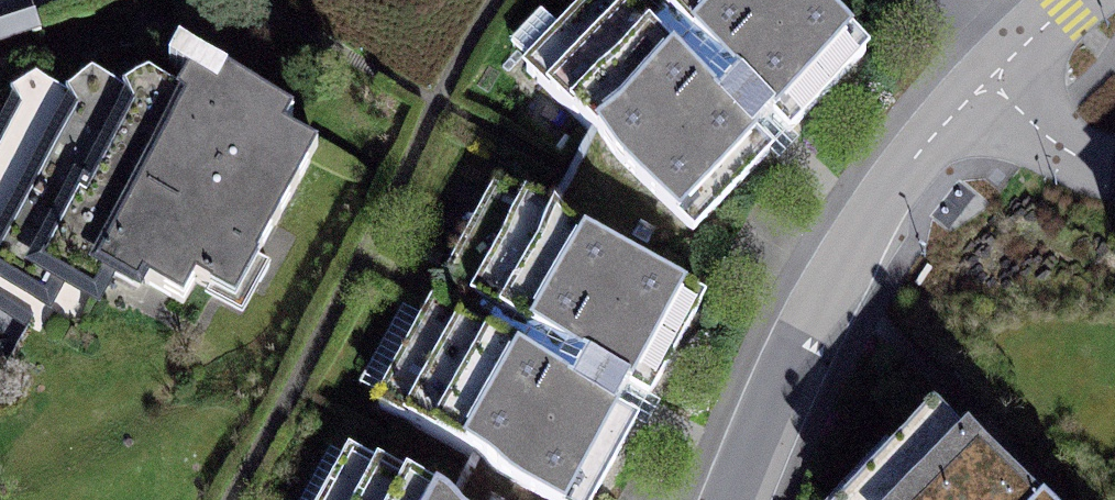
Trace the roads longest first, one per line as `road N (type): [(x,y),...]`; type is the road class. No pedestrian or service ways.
road 1 (residential): [(986,79),(899,173),(836,269),(737,499)]
road 2 (residential): [(986,79),(1046,137),(1089,162),(1114,165)]

